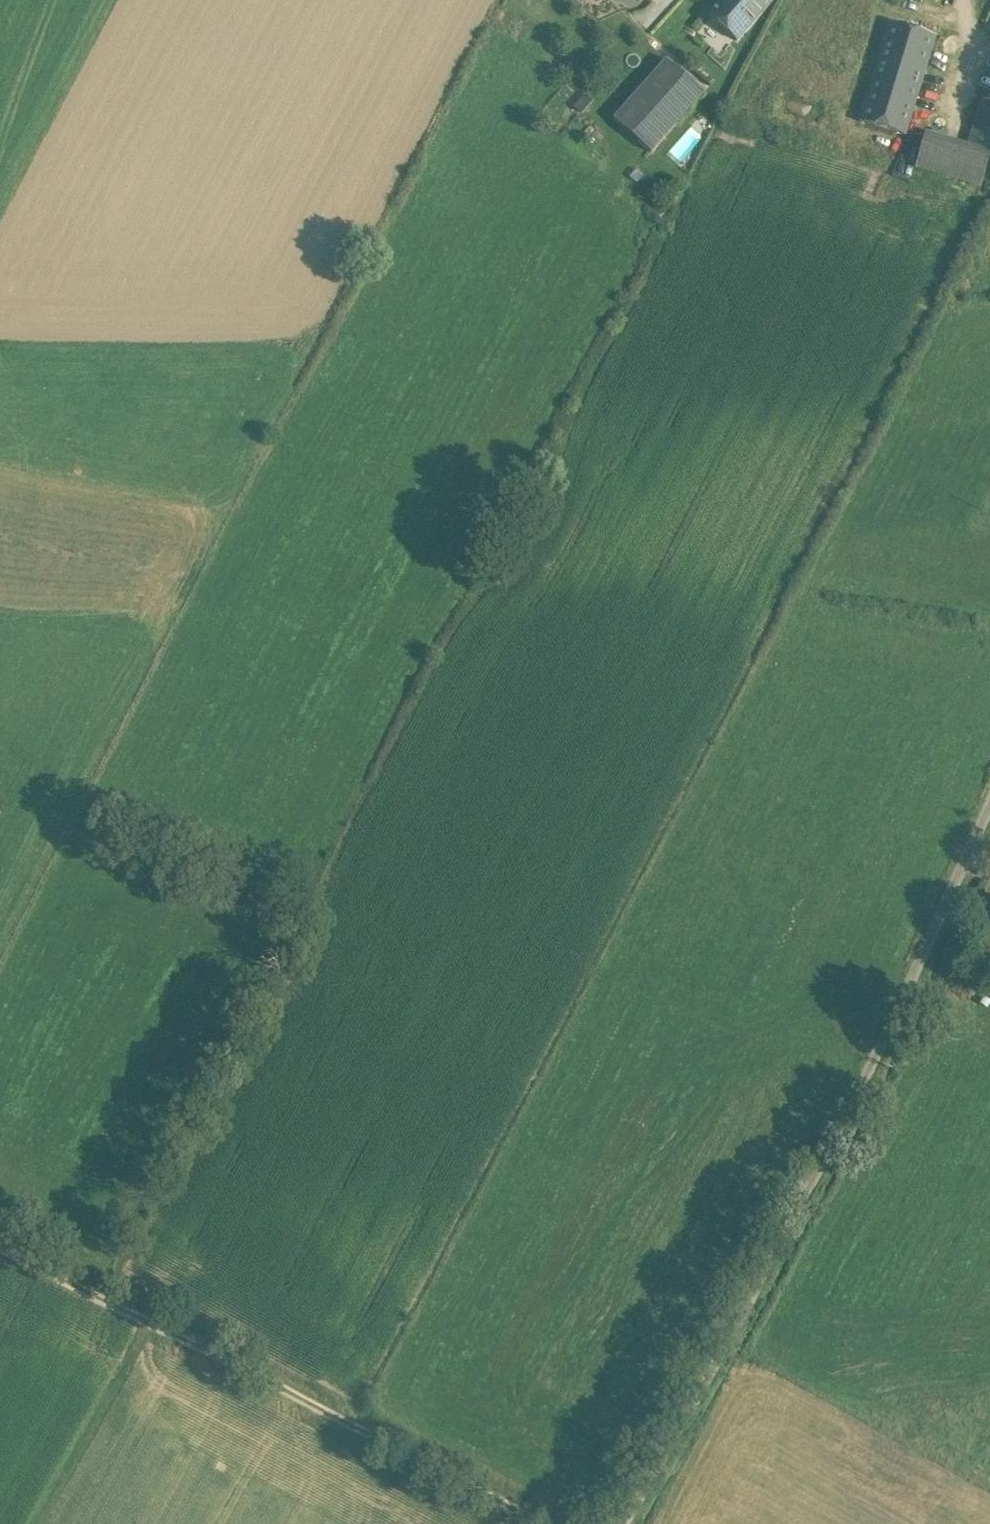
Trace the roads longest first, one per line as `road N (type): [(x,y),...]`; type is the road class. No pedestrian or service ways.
road 1 (unclassified): [(989,809),(826,1166),(626,1523)]
road 2 (track): [(0,1240),(544,1523)]

